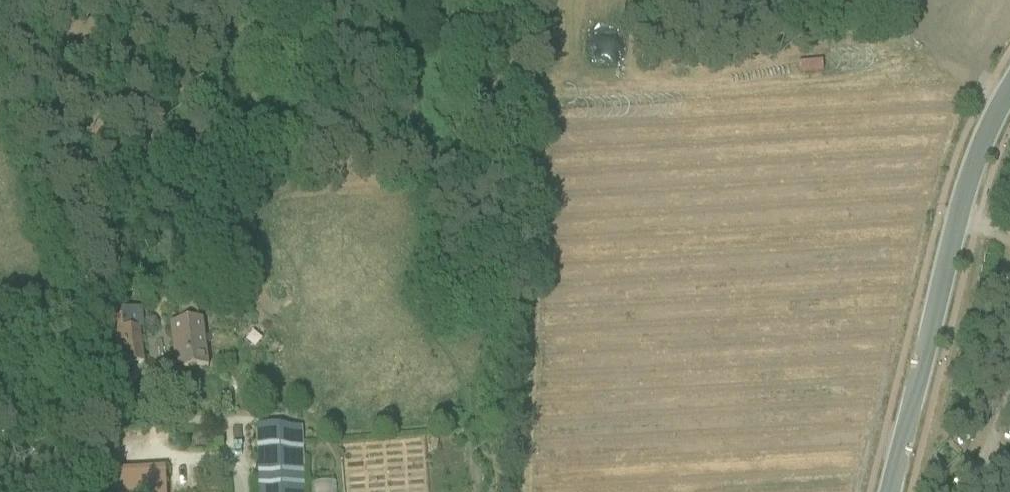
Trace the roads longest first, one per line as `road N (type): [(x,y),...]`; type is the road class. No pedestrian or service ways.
road 1 (tertiary): [(1009,85),(972,156),(888,491)]

